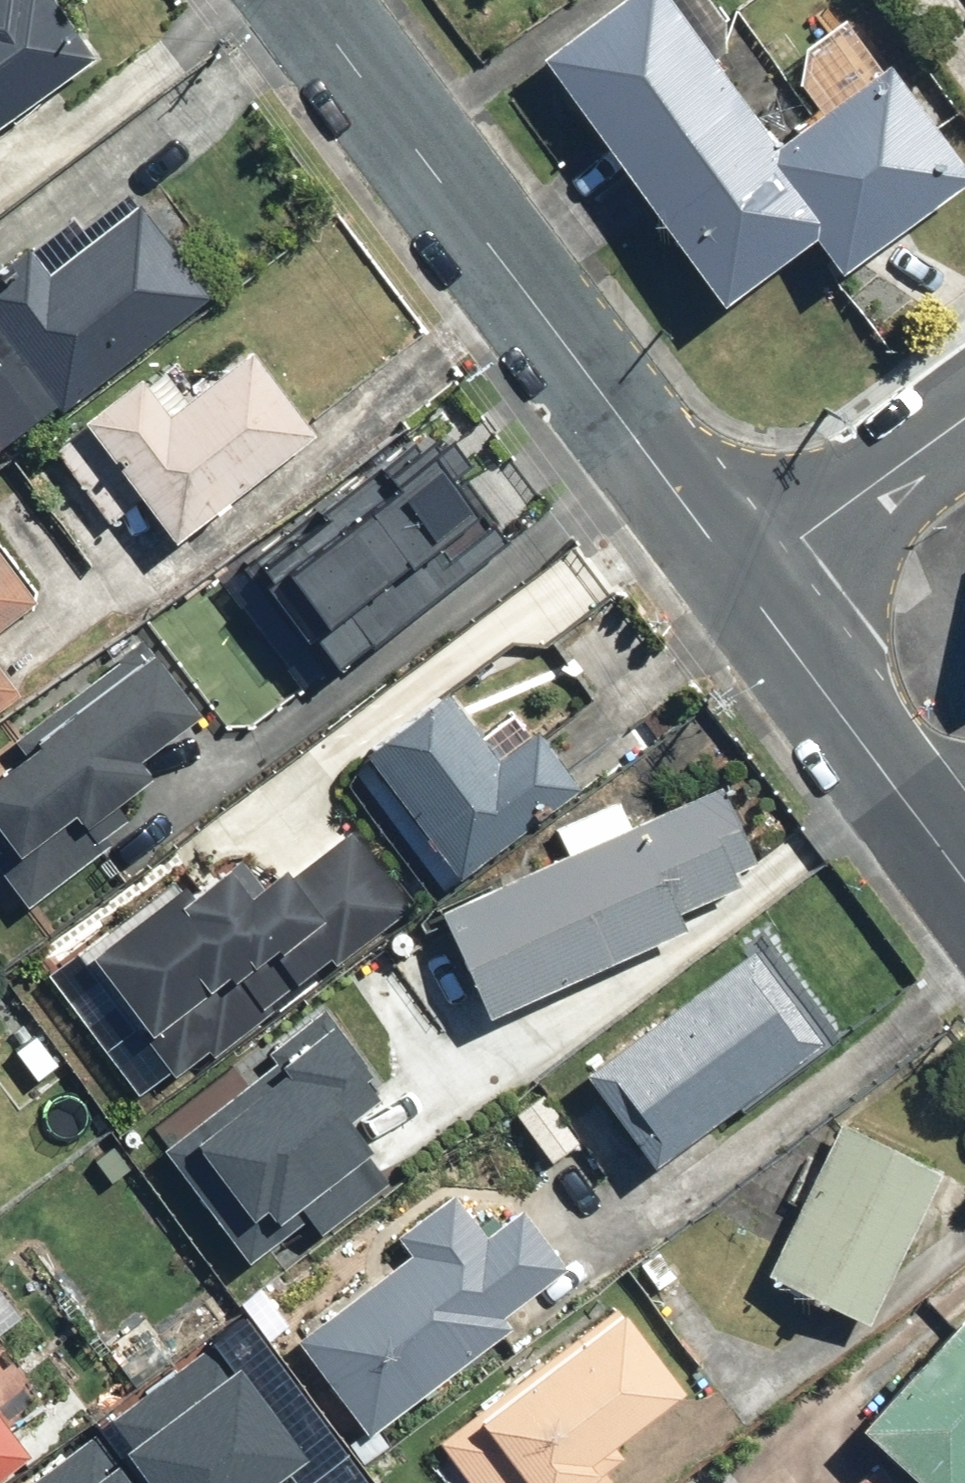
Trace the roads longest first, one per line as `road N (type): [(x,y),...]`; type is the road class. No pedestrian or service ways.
road 1 (residential): [(313,0),(745,583)]
road 2 (residential): [(745,583),(964,878)]
road 3 (residential): [(745,583),(964,422)]

